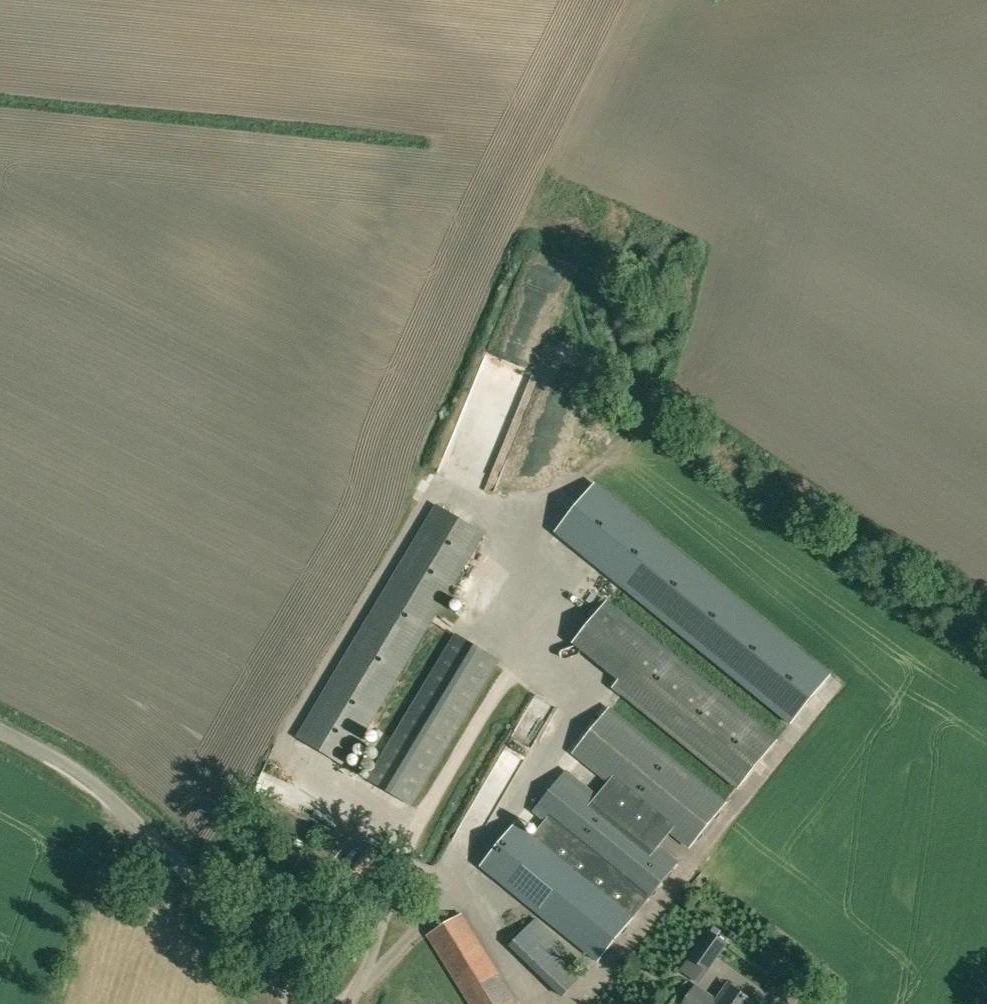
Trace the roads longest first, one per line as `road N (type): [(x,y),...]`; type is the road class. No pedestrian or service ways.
road 1 (unclassified): [(297,1003),(196,877),(130,814),(82,771),(0,730)]

